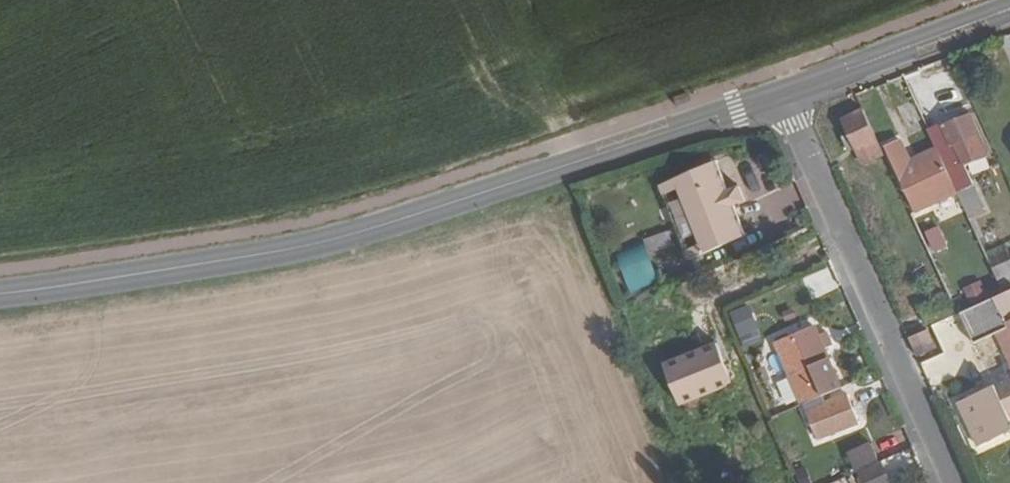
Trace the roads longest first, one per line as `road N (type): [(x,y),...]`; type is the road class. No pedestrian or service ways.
road 1 (residential): [(779,98),(442,210),(271,256),(0,300)]
road 2 (residential): [(952,482),(779,98)]
road 3 (residential): [(1009,10),(779,98)]

